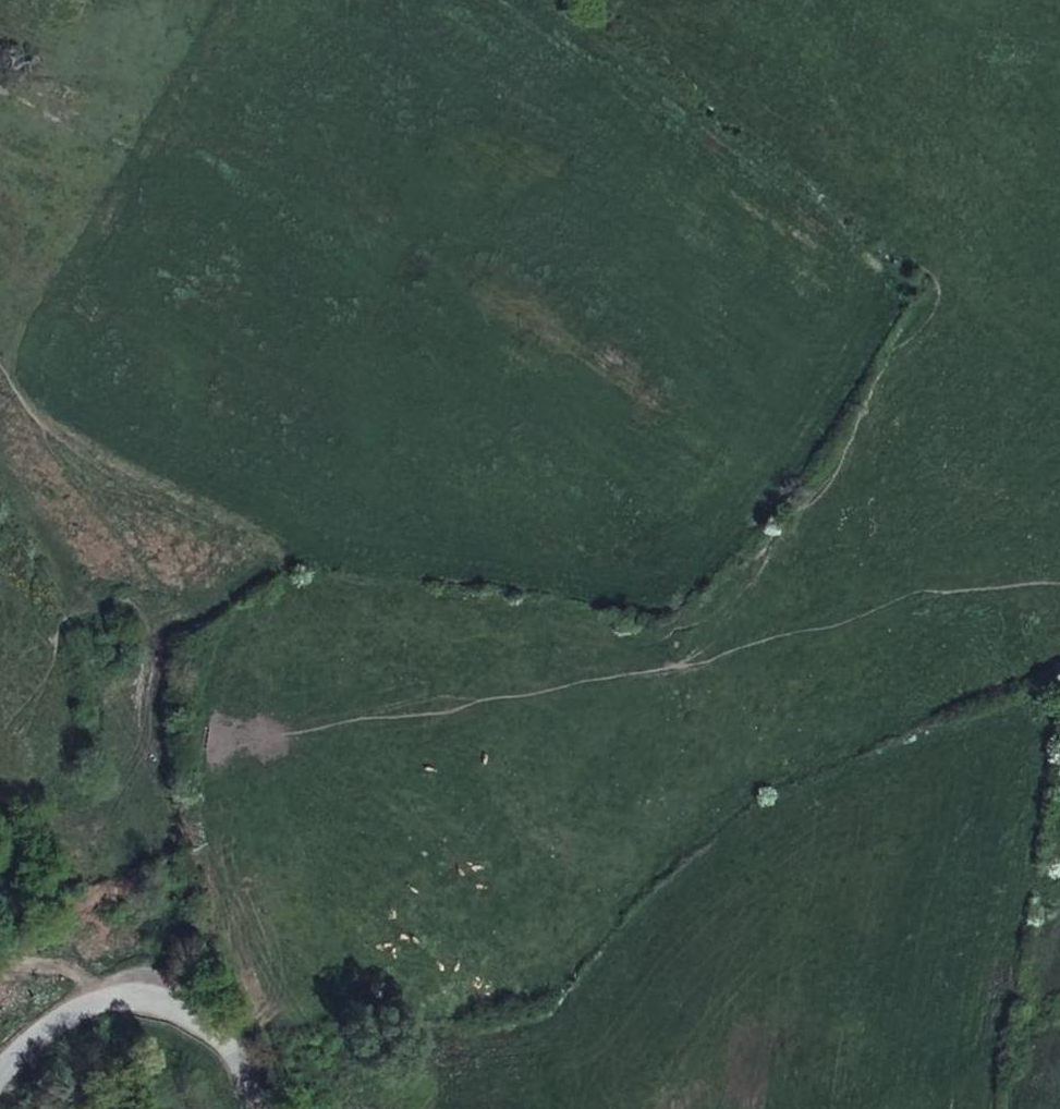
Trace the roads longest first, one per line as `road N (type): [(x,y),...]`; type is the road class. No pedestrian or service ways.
road 1 (tertiary): [(0,1090),(49,1045),(130,1001),(159,1001),(193,1015),(255,1108)]

